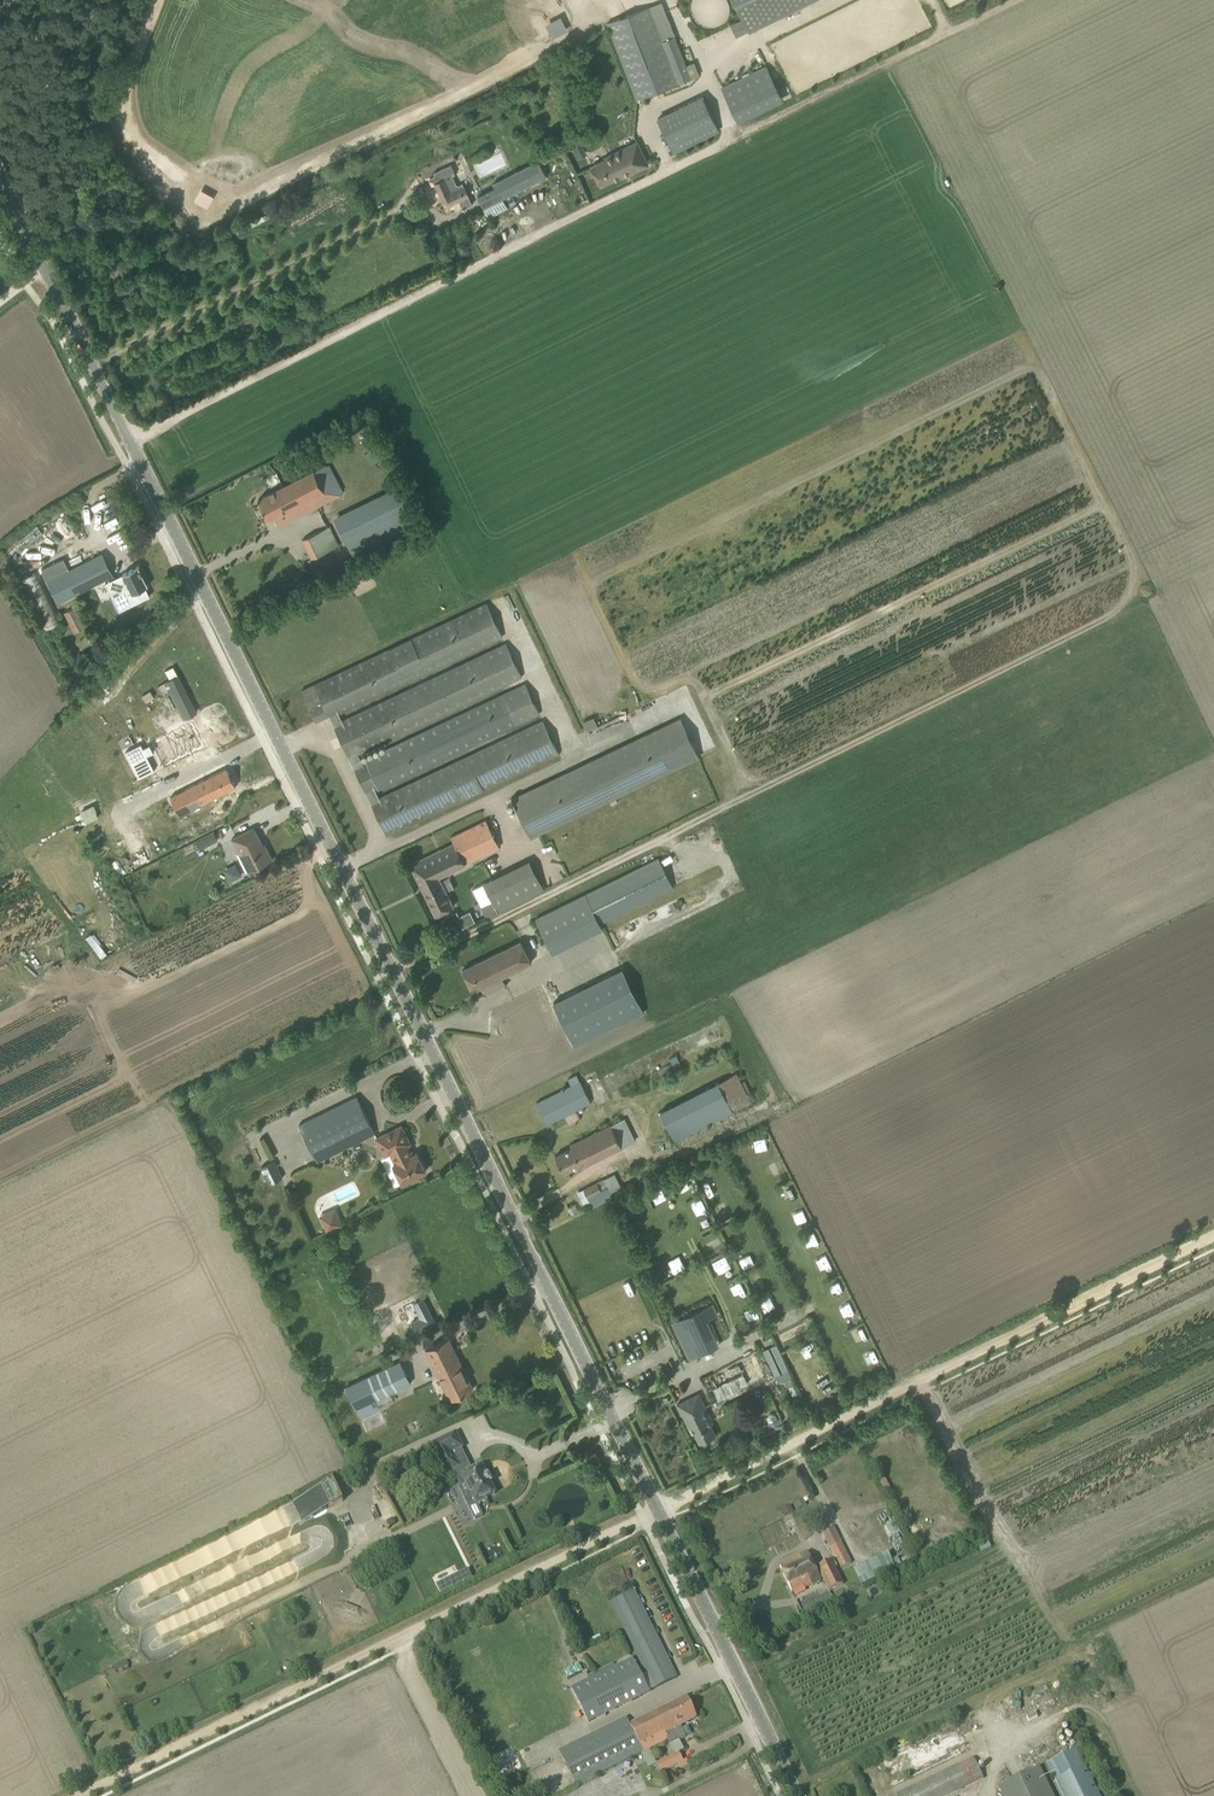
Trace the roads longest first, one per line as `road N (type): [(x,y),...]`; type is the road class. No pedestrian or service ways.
road 1 (tertiary): [(797,1795),(0,177)]
road 2 (track): [(1213,1240),(87,1795)]
road 3 (track): [(1003,0),(128,435)]

